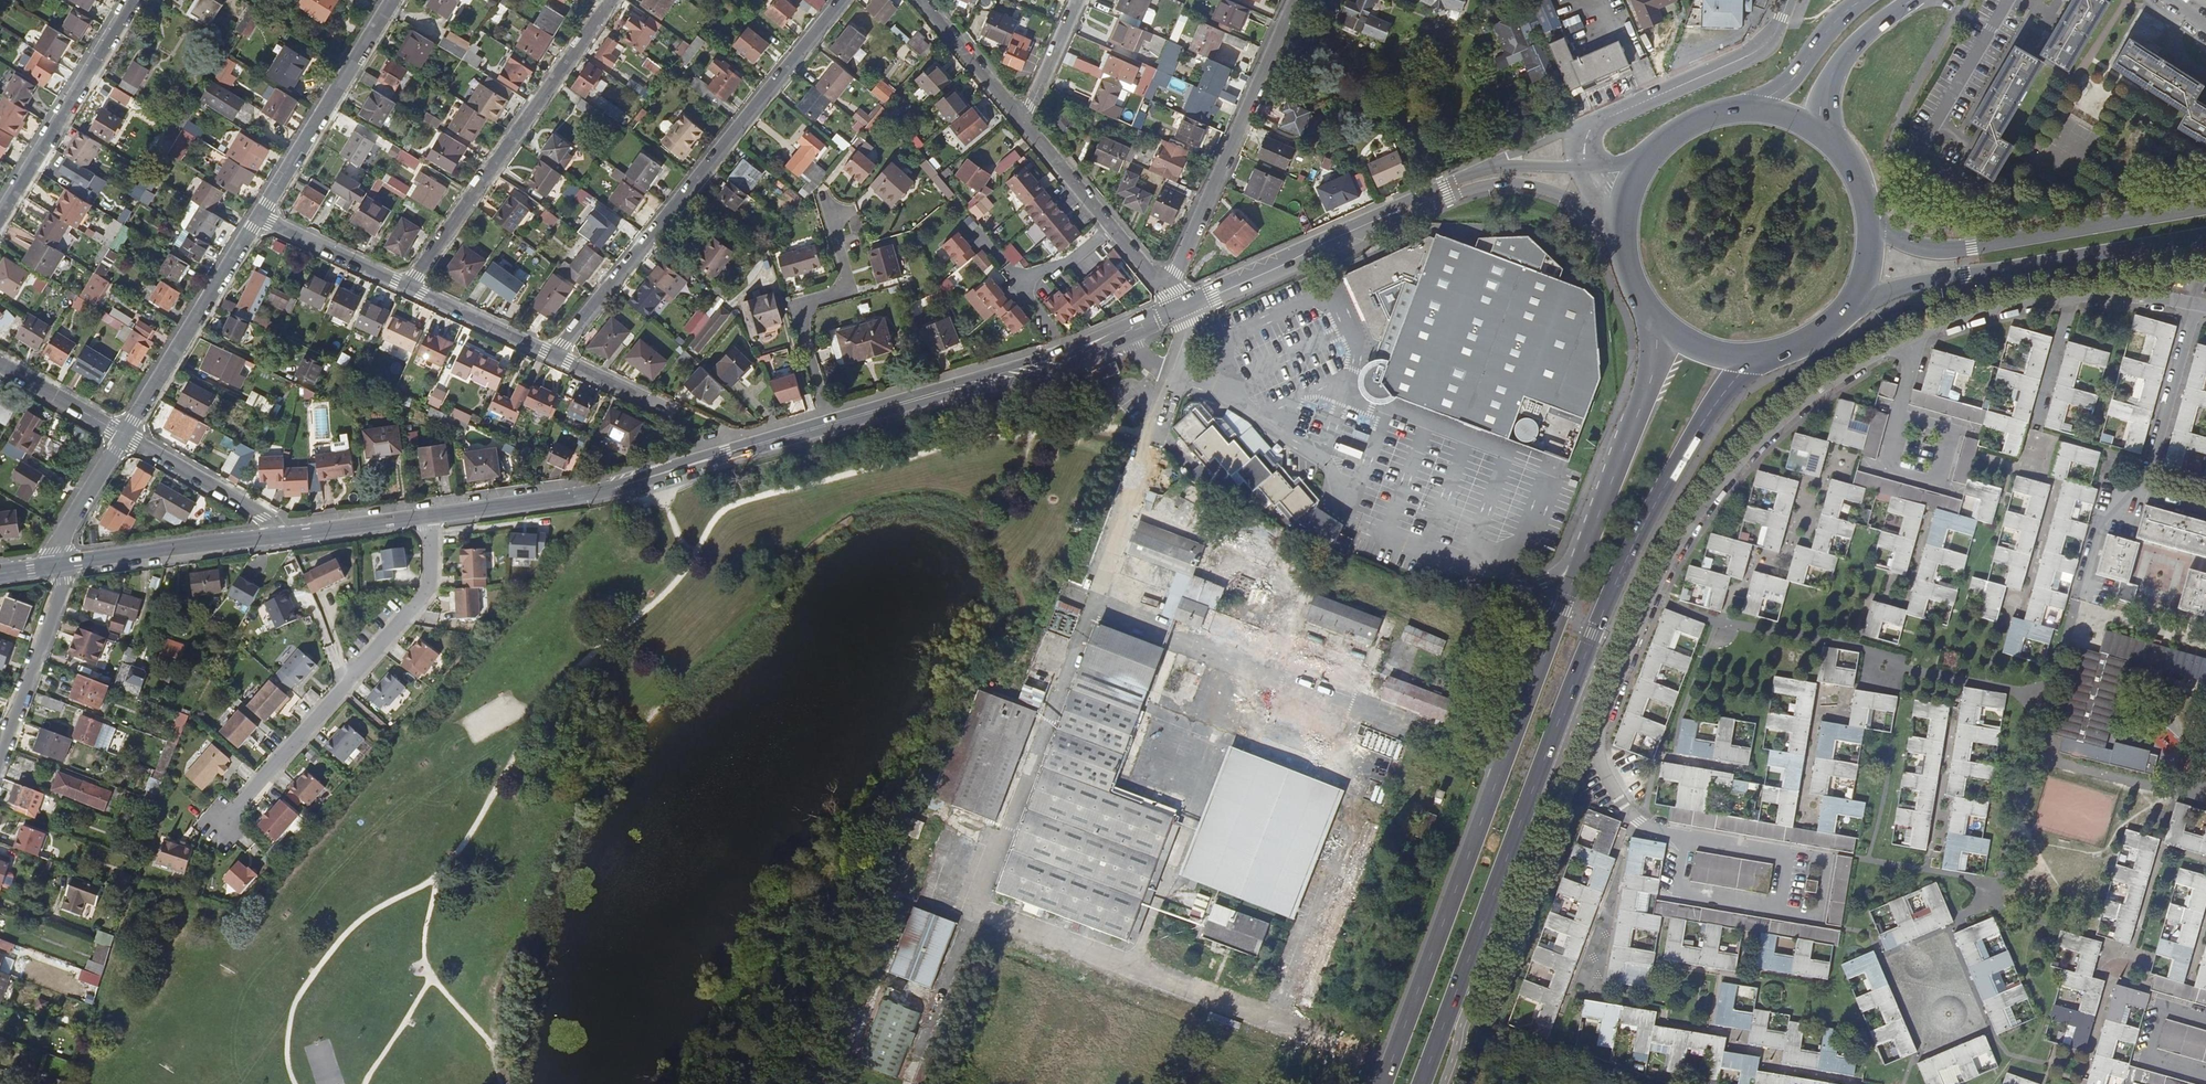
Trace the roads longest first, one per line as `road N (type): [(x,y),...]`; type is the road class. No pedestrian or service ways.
road 1 (residential): [(2071,297),(1907,341),(1813,395),(1762,441),(1708,511),(1667,571),(1635,642),(1598,729),(1596,762),(1647,832),(1685,840)]
road 2 (primary): [(1637,298),(1649,347),(1642,399),(1382,1083)]
road 3 (primary): [(1423,1083),(1623,566),(1698,423),(1752,359)]
road 4 (residential): [(843,0),(556,355)]
road 5 (secondary): [(429,516),(605,489),(828,425)]
road 6 (residential): [(223,827),(426,589),(429,516)]
road 7 (secondary): [(828,425),(1051,370),(1179,315)]
road 8 (secondary): [(1173,305),(1060,352),(828,425)]
road 9 (primary): [(1850,303),(2205,235)]
road 10 (residential): [(409,286),(612,0)]
road 11 (primary): [(2205,208),(1935,250),(1870,222)]
road 12 (residential): [(1171,292),(1294,0)]
road 13 (residential): [(822,194),(845,284),(811,299),(801,322),(828,425)]
road 14 (residential): [(125,435),(261,216)]
road 15 (residential): [(261,216),(393,0)]
road 16 (residential): [(0,213),(131,0)]
road 17 (secondary): [(1379,219),(1512,184),(1577,200),(1607,221)]
road 18 (secondary): [(60,565),(279,536)]
road 19 (residential): [(1788,0),(1773,37),(1750,56),(1618,113)]
road 20 (residential): [(60,565),(62,590),(0,759)]
road 21 (residential): [(2141,492),(2194,305)]
road 22 (residential): [(125,435),(264,517),(279,536)]
road 23 (secondary): [(1215,294),(1379,219)]
road 24 (primary): [(1820,134),(1824,87),(1837,63),(1911,0)]
road 25 (residential): [(409,286),(261,216)]
road 26 (residential): [(556,355),(409,286)]
road 27 (residential): [(2038,454),(2037,424),(2071,297)]
road 28 (residential): [(1112,229),(1071,263),(1028,280),(1028,294),(1054,334)]
road 29 (residential): [(2126,967),(2143,948),(2170,856),(2205,867)]
road 30 (residential): [(2205,795),(2058,758)]
road 31 (secondary): [(279,536),(429,516)]
road 32 (primary): [(1862,0),(1756,108)]
road 33 (residential): [(60,565),(61,538),(125,435)]
road 34 (residential): [(125,435),(0,363)]
road 35 (residential): [(689,408),(556,355)]
road 36 (residential): [(1024,123),(1112,229)]
road 37 (primary): [(1637,298),(1675,338),(1752,359)]
road 38 (residential): [(1024,123),(1078,0)]
road 39 (residential): [(2095,595),(2085,576),(2101,520),(2141,492)]
road 40 (unclassified): [(1589,122),(1473,174)]
road 41 (residential): [(2194,305),(2071,297)]

